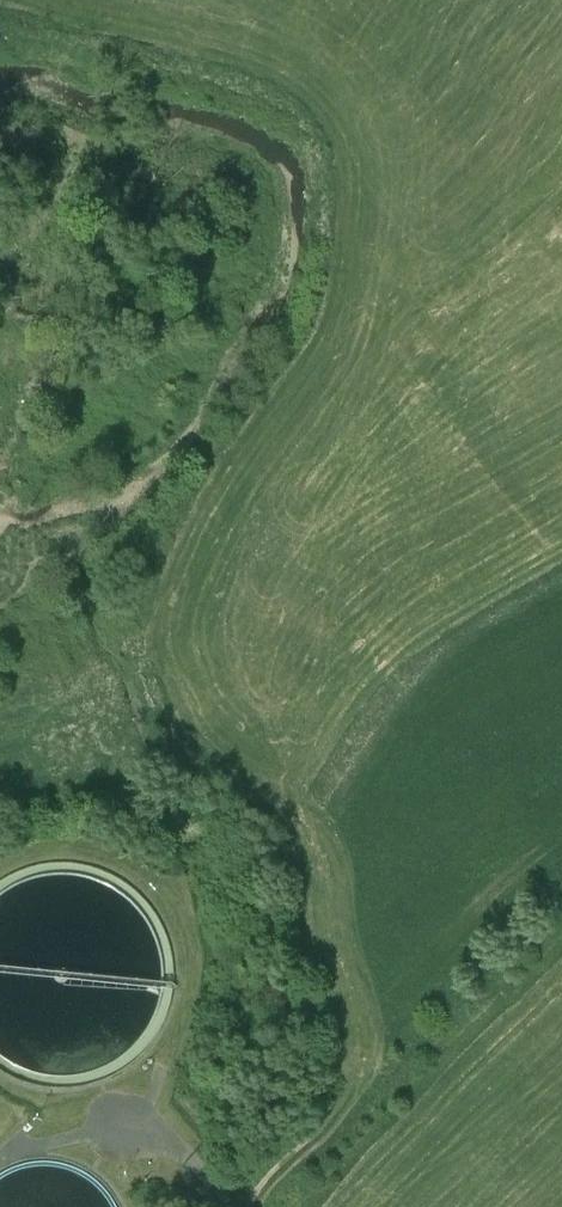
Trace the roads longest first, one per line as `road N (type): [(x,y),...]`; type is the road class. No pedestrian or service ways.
road 1 (track): [(243,1206),(326,1130),(345,1092)]

